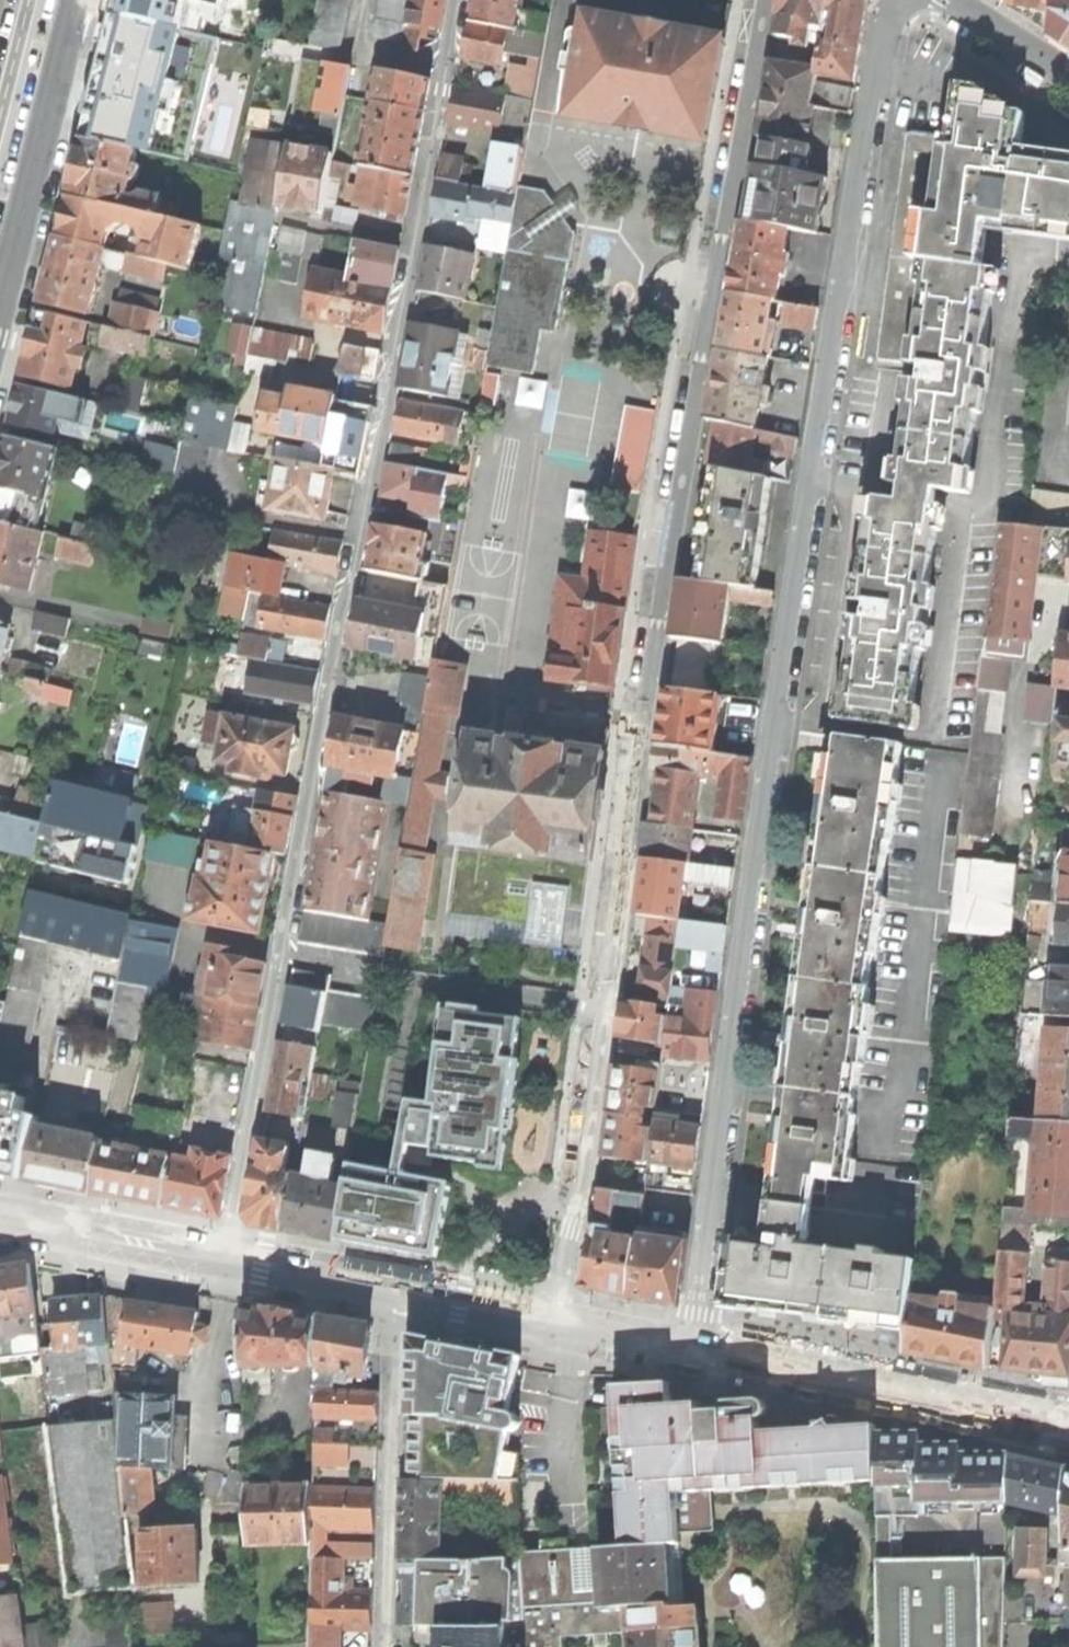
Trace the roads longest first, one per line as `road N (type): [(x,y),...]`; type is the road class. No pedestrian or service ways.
road 1 (residential): [(691,1345),(796,553),(865,114),(892,0)]
road 2 (residential): [(766,0),(670,551),(583,1179),(556,1321)]
road 3 (residential): [(226,1258),(456,0)]
road 4 (secondary): [(1068,1435),(691,1345)]
road 5 (residential): [(394,1291),(386,1646)]
road 6 (tertiary): [(75,0),(0,302)]
road 7 (secondary): [(226,1258),(0,1217)]
road 8 (secondary): [(394,1291),(226,1258)]
road 9 (secondary): [(556,1321),(394,1291)]
road 10 (tertiary): [(1068,77),(949,0)]
road 11 (secondary): [(691,1345),(556,1321)]

